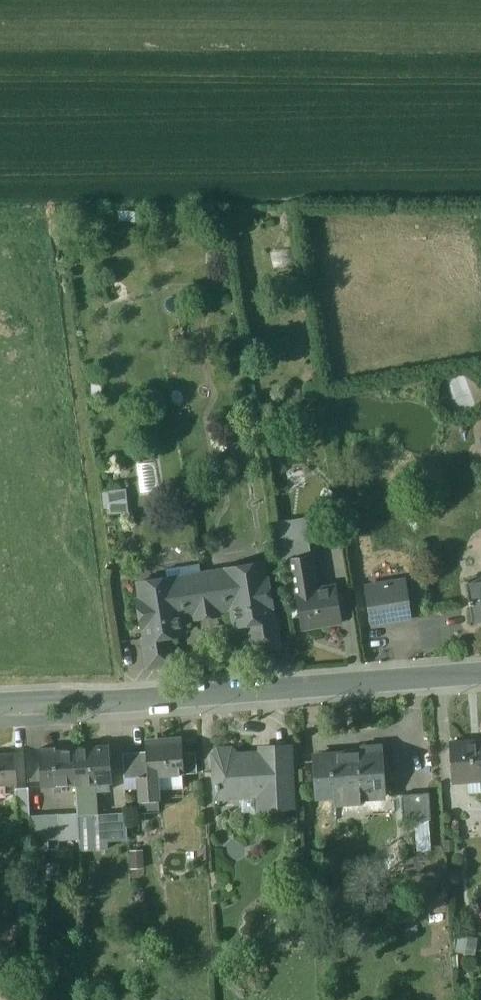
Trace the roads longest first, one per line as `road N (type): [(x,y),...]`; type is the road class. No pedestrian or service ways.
road 1 (tertiary): [(0,704),(480,674)]

